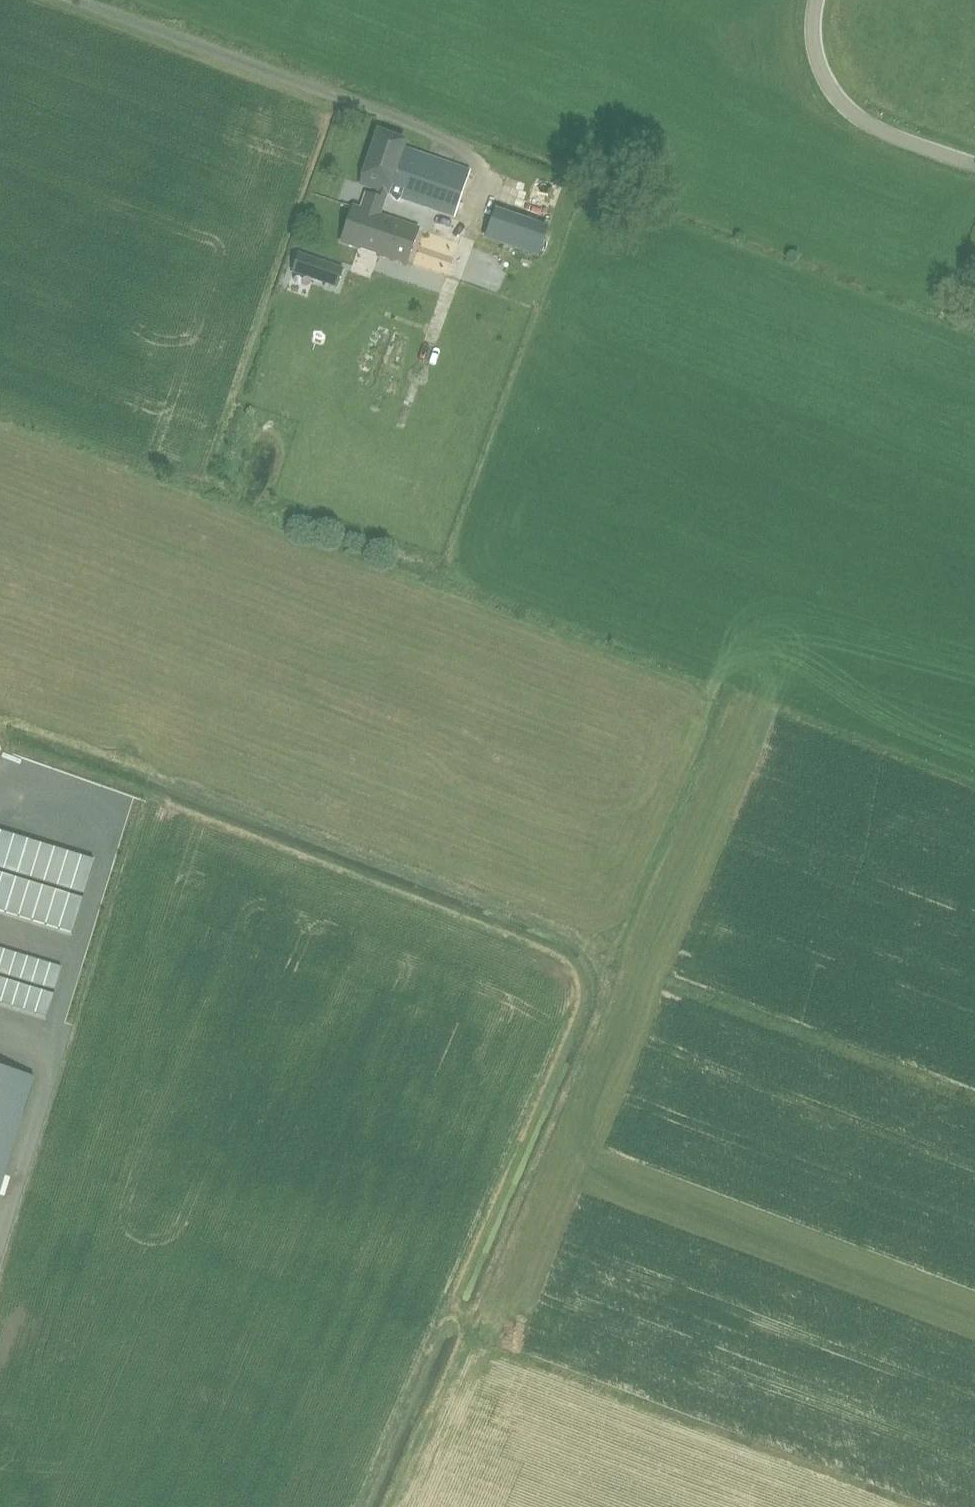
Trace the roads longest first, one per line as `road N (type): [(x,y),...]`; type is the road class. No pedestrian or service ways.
road 1 (unclassified): [(974,164),(880,126),(835,91),(816,55),(815,0)]

